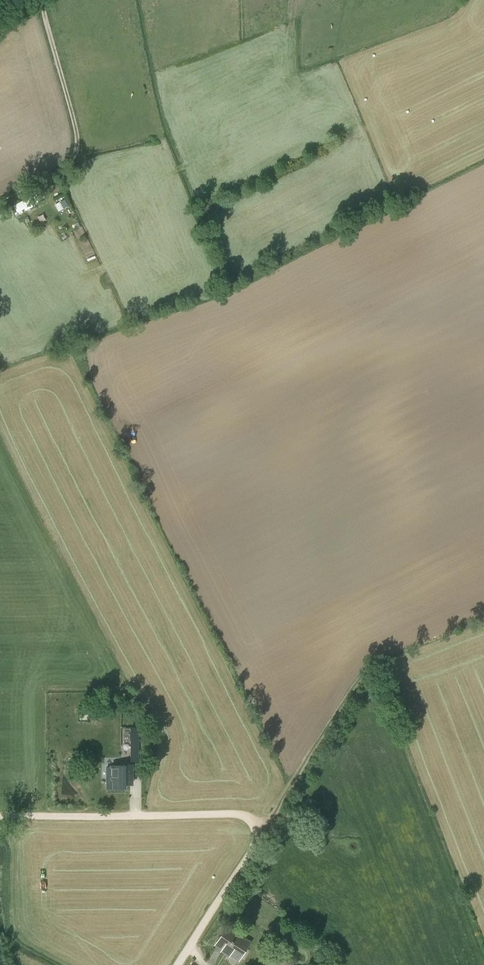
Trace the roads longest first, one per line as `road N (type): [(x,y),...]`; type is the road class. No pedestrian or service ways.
road 1 (track): [(177,964),(262,836),(259,821),(0,816)]
road 2 (track): [(0,203),(58,172),(78,145),(43,0)]

